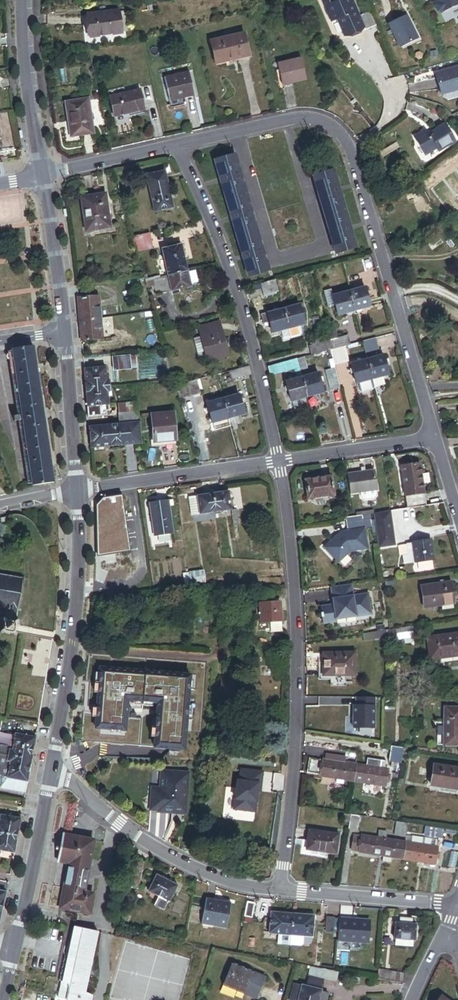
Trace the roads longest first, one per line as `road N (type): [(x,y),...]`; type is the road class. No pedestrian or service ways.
road 1 (residential): [(178,145),(310,118),(340,135),(352,152),(434,438)]
road 2 (residential): [(279,462),(296,624),(296,746),(280,891)]
road 3 (residential): [(178,145),(240,299),(279,462)]
road 4 (tertiary): [(51,774),(75,621),(77,492)]
road 5 (residential): [(51,774),(167,855),(216,878),(280,891)]
road 6 (residential): [(77,492),(279,462)]
road 7 (tertiary): [(13,949),(51,774)]
road 8 (residential): [(280,891),(457,904)]
road 9 (tertiary): [(42,175),(22,0)]
road 10 (tertiary): [(65,333),(42,175)]
road 11 (tertiary): [(77,492),(65,333)]
road 12 (residential): [(279,462),(434,438)]
road 13 (residential): [(42,175),(178,145)]

